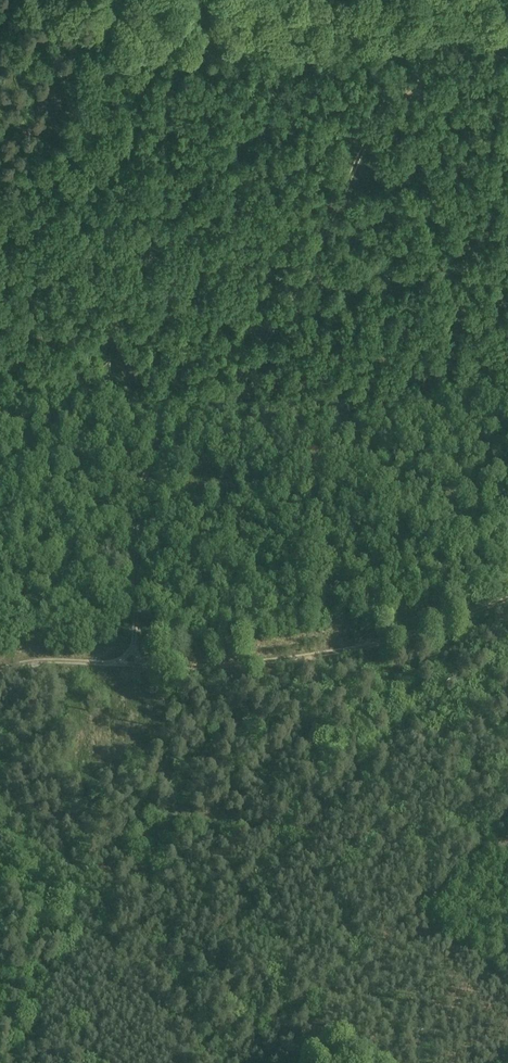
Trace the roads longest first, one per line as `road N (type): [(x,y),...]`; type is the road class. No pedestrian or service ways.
road 1 (track): [(139,659),(145,468),(238,387),(370,145),(413,89),(507,24)]
road 2 (track): [(139,659),(321,653),(396,637),(507,595)]
road 3 (track): [(0,667),(139,659)]

